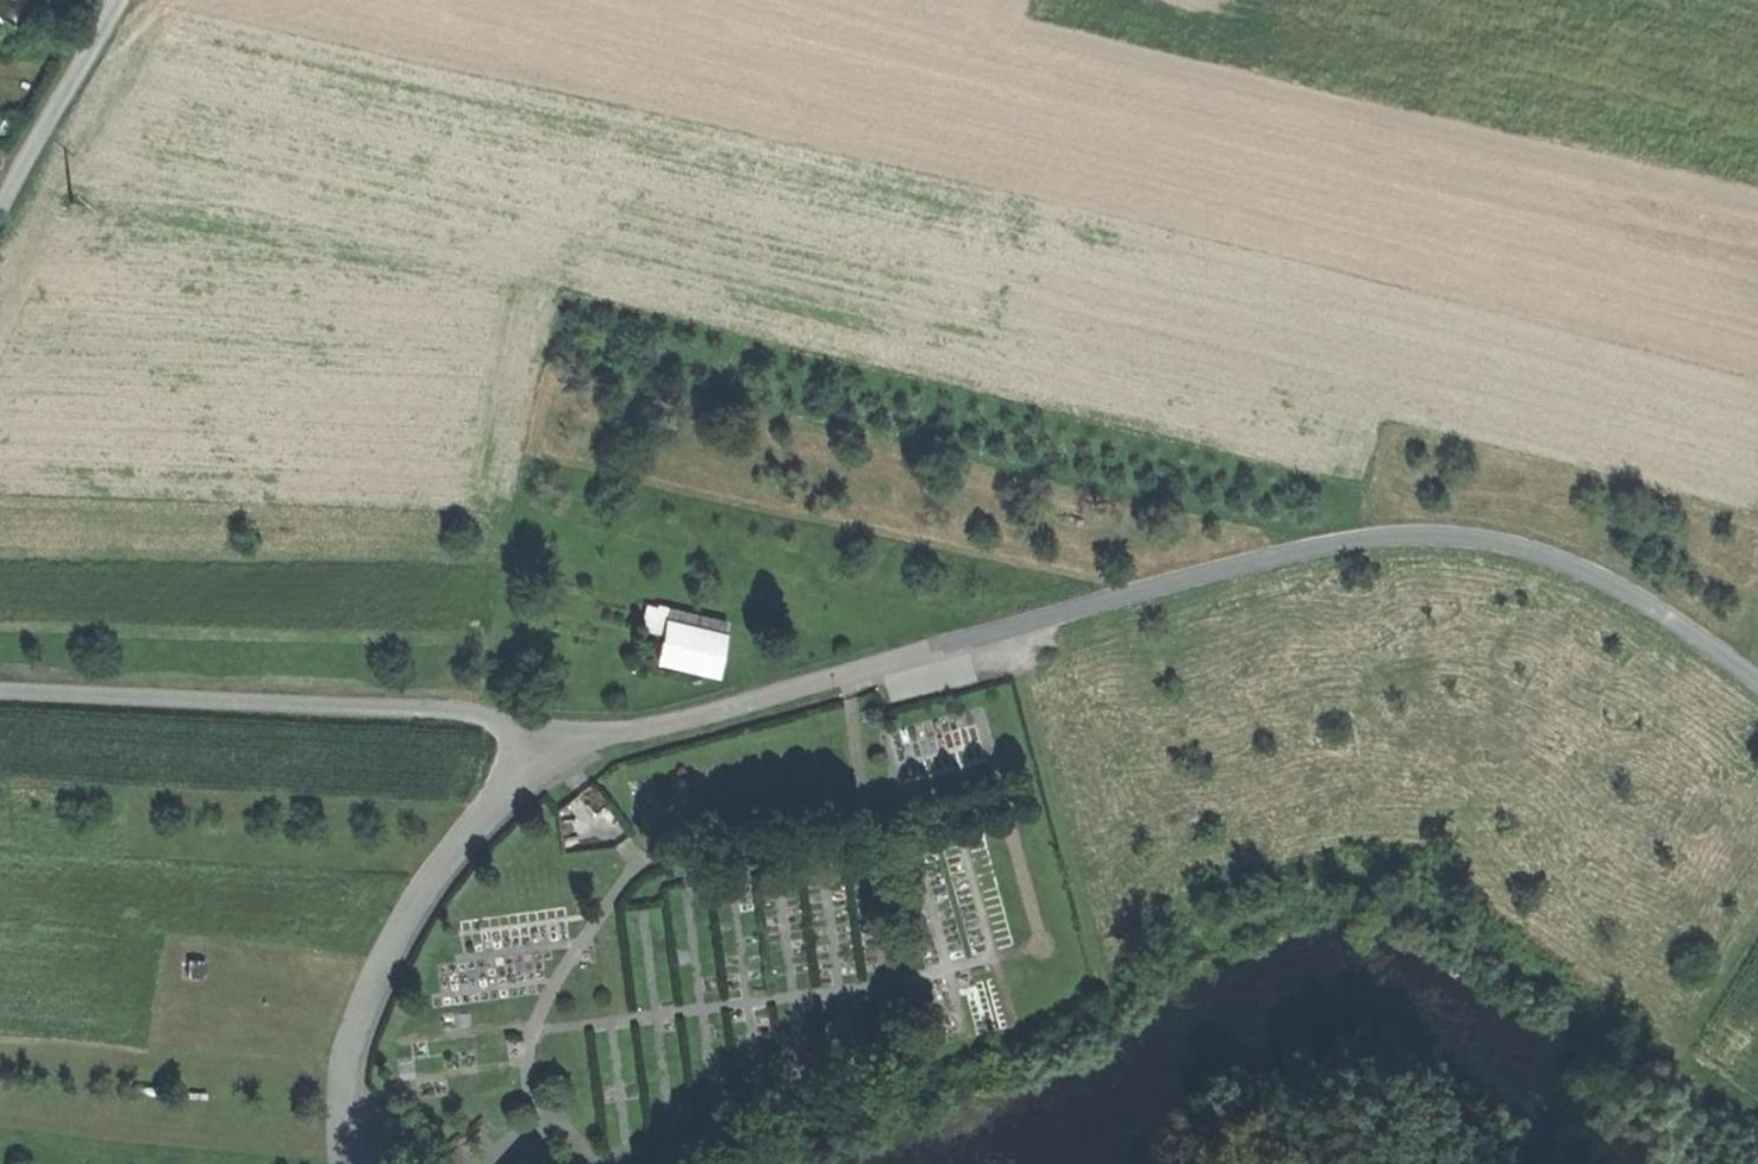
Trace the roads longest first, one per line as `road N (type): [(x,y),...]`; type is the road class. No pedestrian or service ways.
road 1 (residential): [(1056,609),(599,738),(510,783),(434,868),(374,973),(344,1066),(342,1163)]
road 2 (track): [(1757,672),(1639,587),(1567,552),(1494,532),(1415,529),(1334,538),(1056,609)]
road 3 (track): [(0,684),(469,705),(528,724),(553,756)]
road 4 (track): [(0,203),(114,0)]

